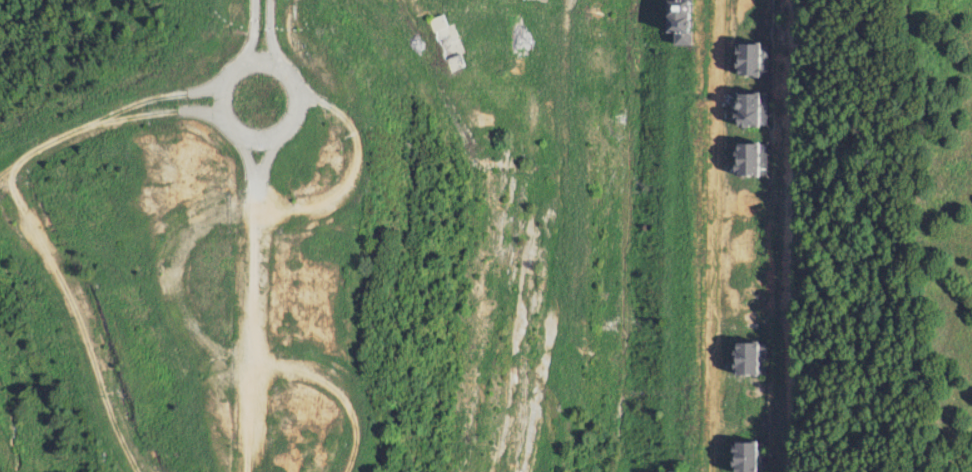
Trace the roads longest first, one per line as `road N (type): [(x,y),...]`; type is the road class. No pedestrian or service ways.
road 1 (track): [(252,200),(244,471)]
road 2 (residential): [(286,76),(264,62),(229,70),(217,103),(227,125),(260,137),(283,125),(293,101),(286,76)]

